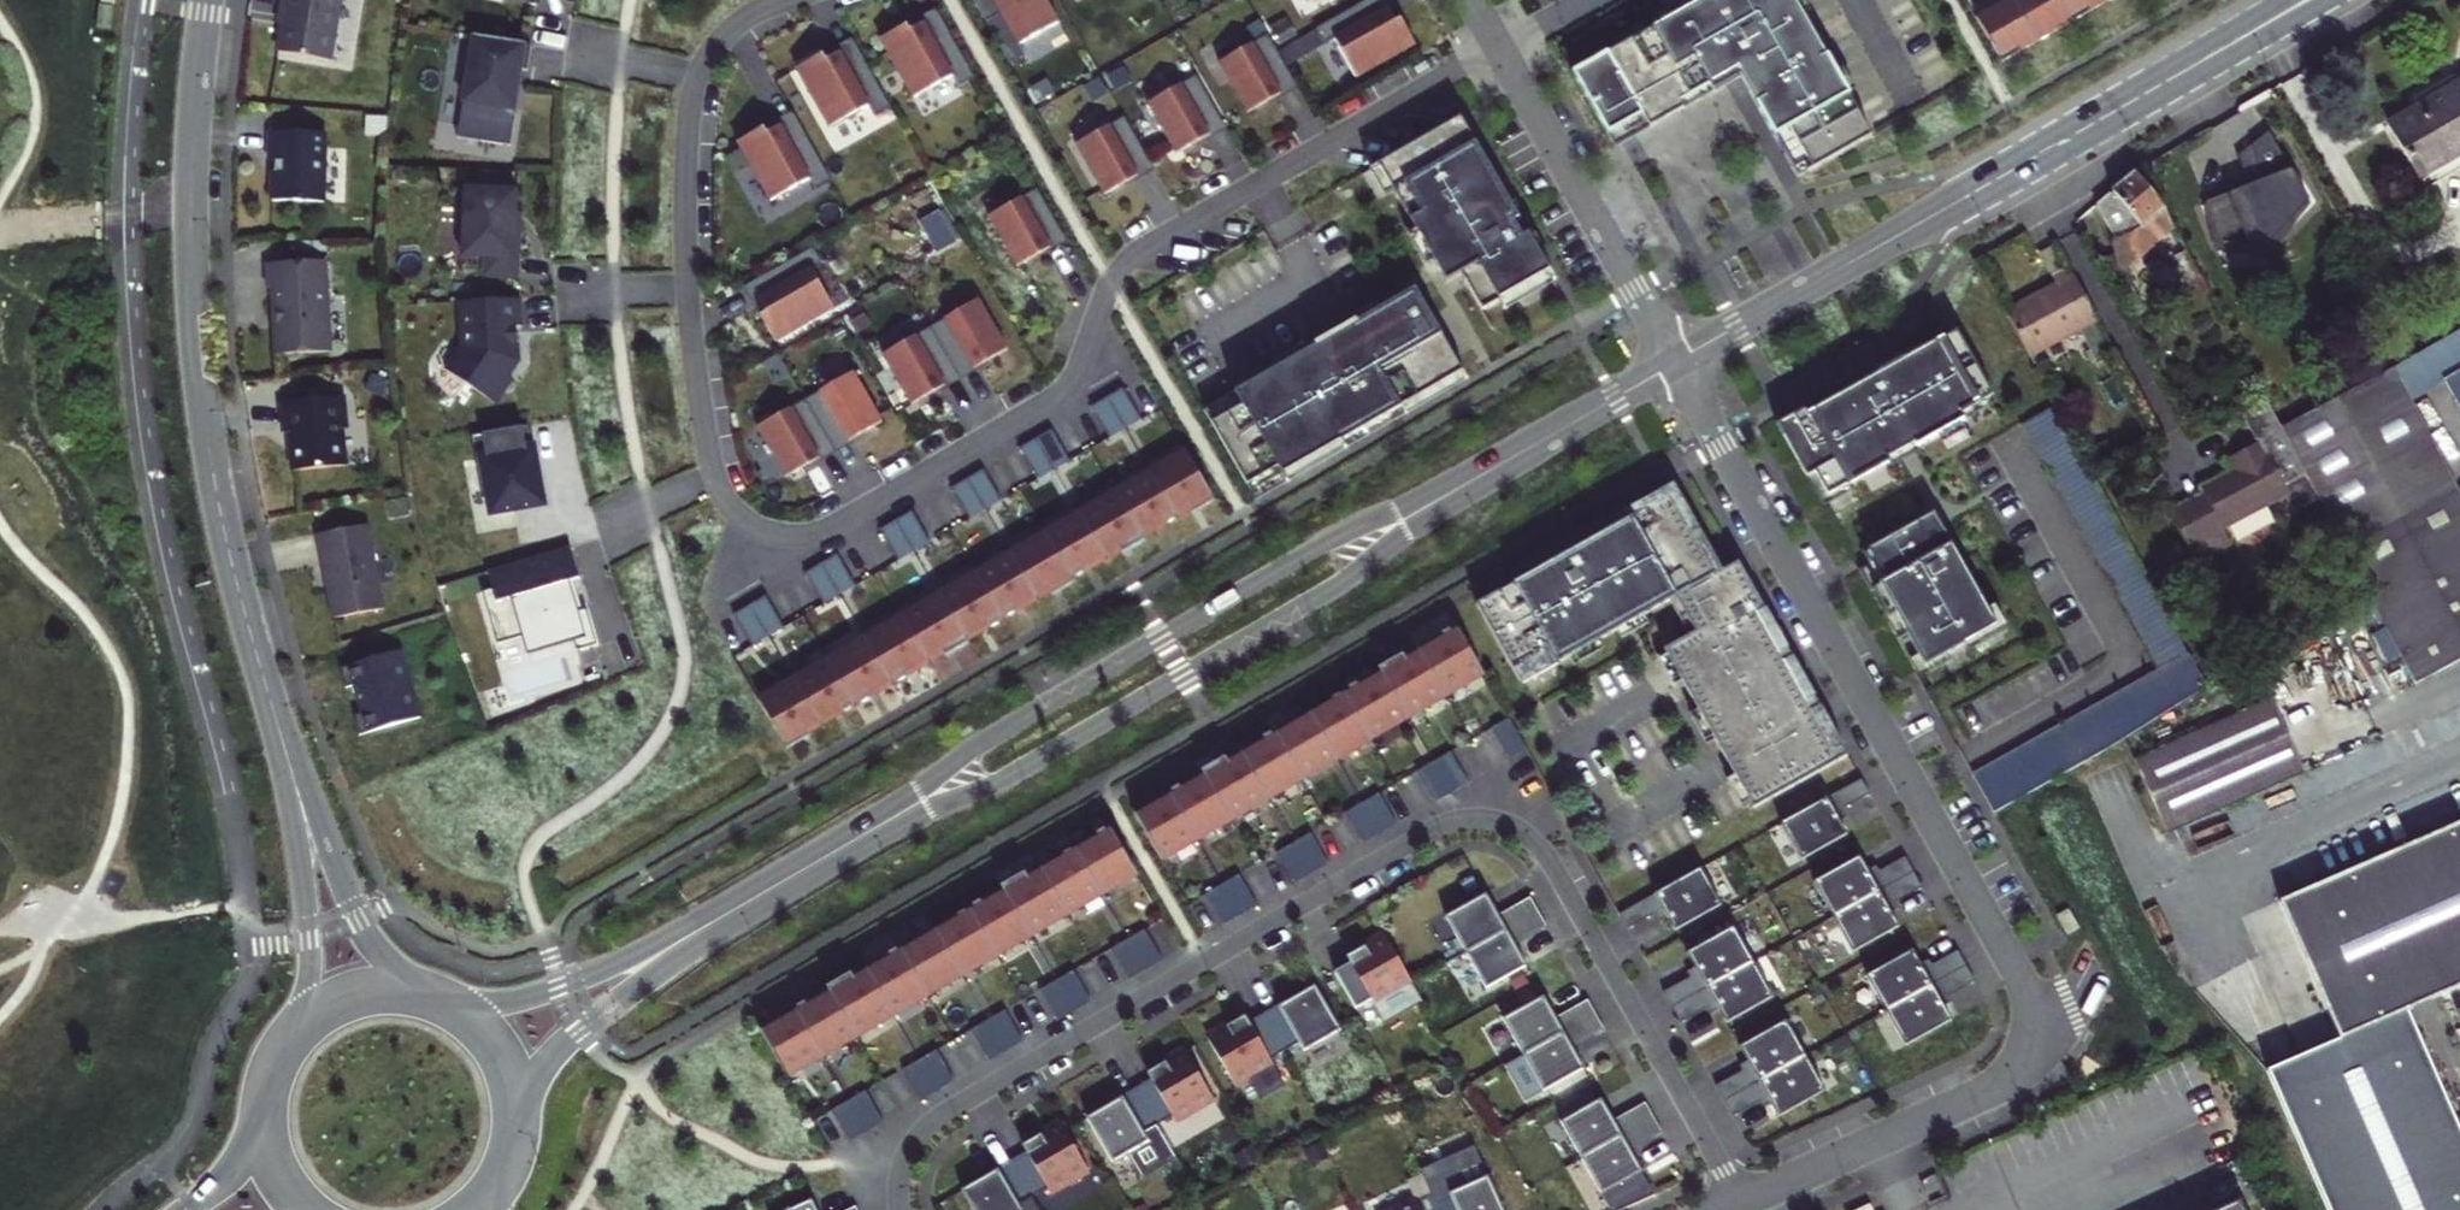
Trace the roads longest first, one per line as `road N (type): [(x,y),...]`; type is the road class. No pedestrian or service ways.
road 1 (residential): [(784,0),(739,20),(698,73),(686,222),(714,476),(753,527),(791,536),(835,526),(1062,391),(1081,364),(1112,283),(1137,253),(1501,47)]
road 2 (residential): [(900,1209),(905,1159),(933,1121),(1442,826),(1494,819),(1542,849),(1743,1204)]
road 3 (residential): [(1674,363),(2011,961),(2030,1017),(2017,1068),(1991,1093),(1743,1204)]
road 4 (residential): [(271,701),(223,527),(198,358),(190,191),(206,0)]
road 5 (secondary): [(886,821),(1007,779),(1293,612),(1353,574),(1439,499)]
road 6 (secondary): [(1439,499),(1328,542),(989,738),(886,821)]
road 7 (secondary): [(2159,86),(1674,363)]
road 8 (residential): [(1501,47),(1674,363)]
road 9 (residential): [(444,1004),(372,942),(271,701)]
road 10 (residential): [(271,701),(310,932),(308,986),(286,1046)]
road 11 (secondary): [(759,897),(553,991),(444,1004)]
road 12 (secondary): [(516,1120),(564,1048),(759,897)]
road 13 (residential): [(2459,741),(2169,877)]
road 14 (secondary): [(1674,363),(1439,499)]
road 15 (secondary): [(2159,86),(2330,0)]
road 16 (secondary): [(444,1004),(411,993),(357,996),(325,1010),(286,1046)]
road 17 (secondary): [(2288,0),(2159,86)]
road 18 (secondary): [(886,821),(759,897)]
road 19 (secondary): [(516,1120),(497,1052),(444,1004)]
road 20 (secondary): [(264,1113),(247,1152),(187,1209)]

